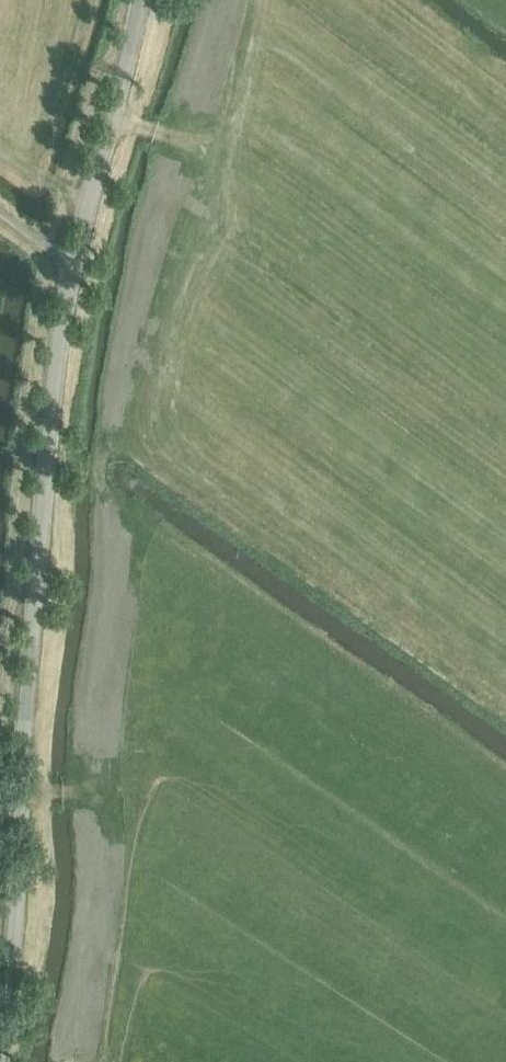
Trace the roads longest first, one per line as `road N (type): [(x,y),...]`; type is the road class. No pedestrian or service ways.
road 1 (unclassified): [(0,1039),(58,356),(102,156),(151,0)]

